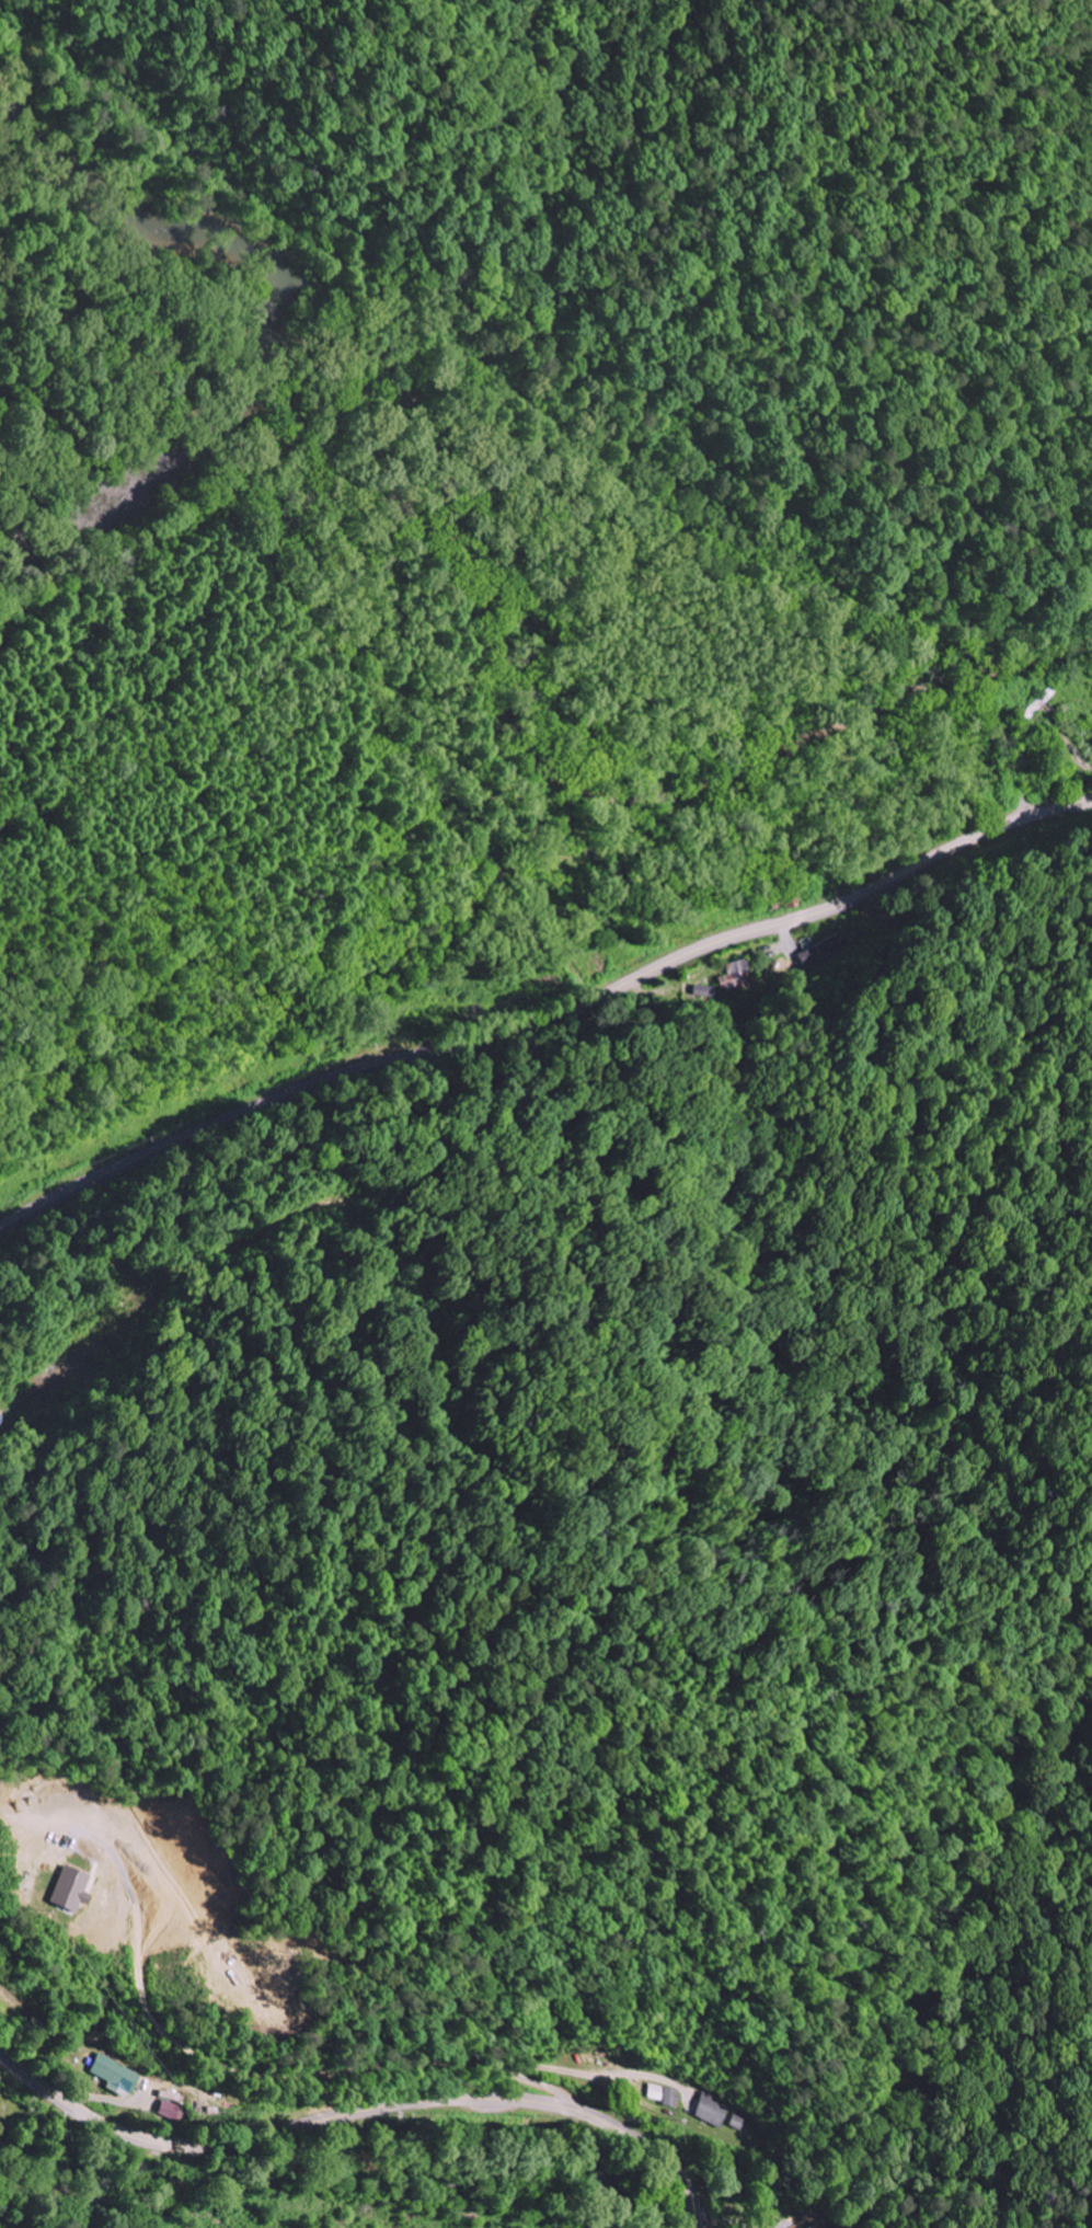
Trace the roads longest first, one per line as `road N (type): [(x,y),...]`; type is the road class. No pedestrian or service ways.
road 1 (tertiary): [(1091,801),(1005,825),(831,908),(703,948),(548,1020),(327,1080),(76,1187),(0,1230)]
road 2 (tertiary): [(0,2053),(62,2100),(160,2141),(205,2145),(453,2100),(542,2104),(598,2118),(643,2144),(678,2175),(703,2227)]

